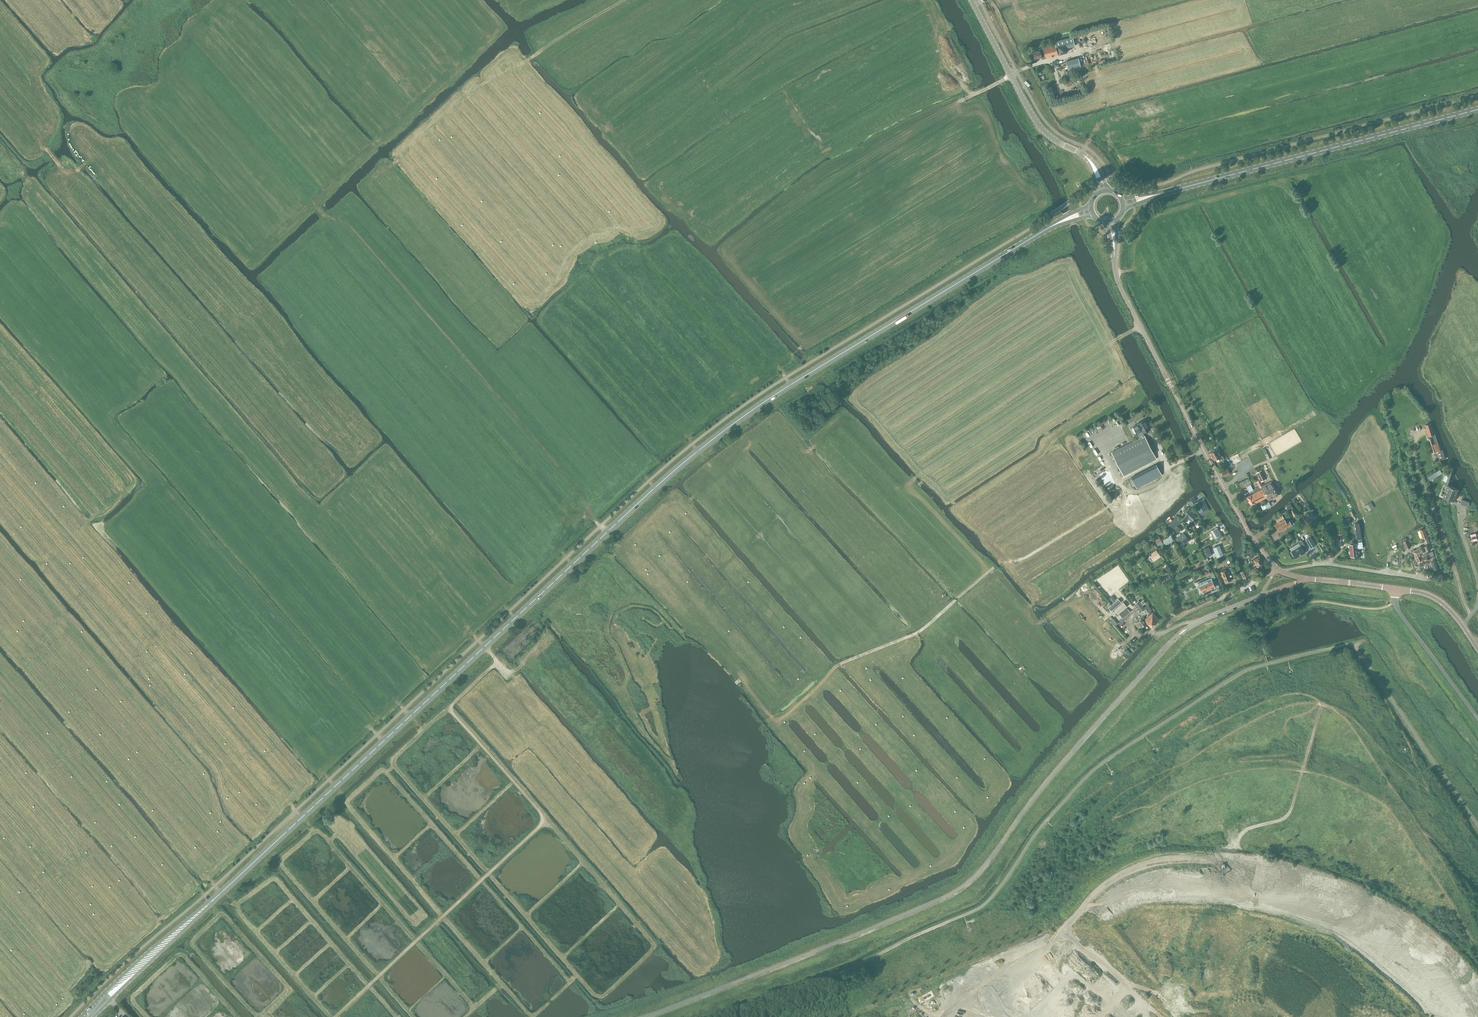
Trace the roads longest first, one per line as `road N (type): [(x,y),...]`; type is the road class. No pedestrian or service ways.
road 1 (primary): [(211,904),(698,451),(905,315),(1092,210)]
road 2 (track): [(509,674),(497,662),(451,708),(545,817),(335,1016)]
road 3 (track): [(988,572),(911,481),(1139,326)]
road 4 (tertiary): [(1276,568),(1247,531),(1126,302),(1111,223)]
road 5 (primary): [(1123,203),(1477,110)]
road 6 (track): [(743,679),(777,720),(838,665),(917,633),(993,568)]
road 7 (track): [(1229,1016),(1225,996),(1195,985),(1196,939),(1205,930),(1310,978),(1335,1016)]
road 8 (tertiary): [(1102,191),(1091,161),(1036,123),(971,0)]
road 9 (track): [(483,388),(607,532)]
road 10 (primary): [(211,904),(81,1016)]
road 11 (track): [(1322,705),(1290,812),(1242,834)]
road 12 (primary): [(94,1016),(211,904)]
road 13 (residential): [(1477,719),(1398,610),(1396,589)]
road 14 (residential): [(1283,572),(1324,563),(1429,579)]
road 15 (track): [(1003,563),(1031,555),(1106,508),(1118,483)]
road 16 (track): [(209,730),(311,828)]
road 17 (track): [(341,620),(421,726)]

